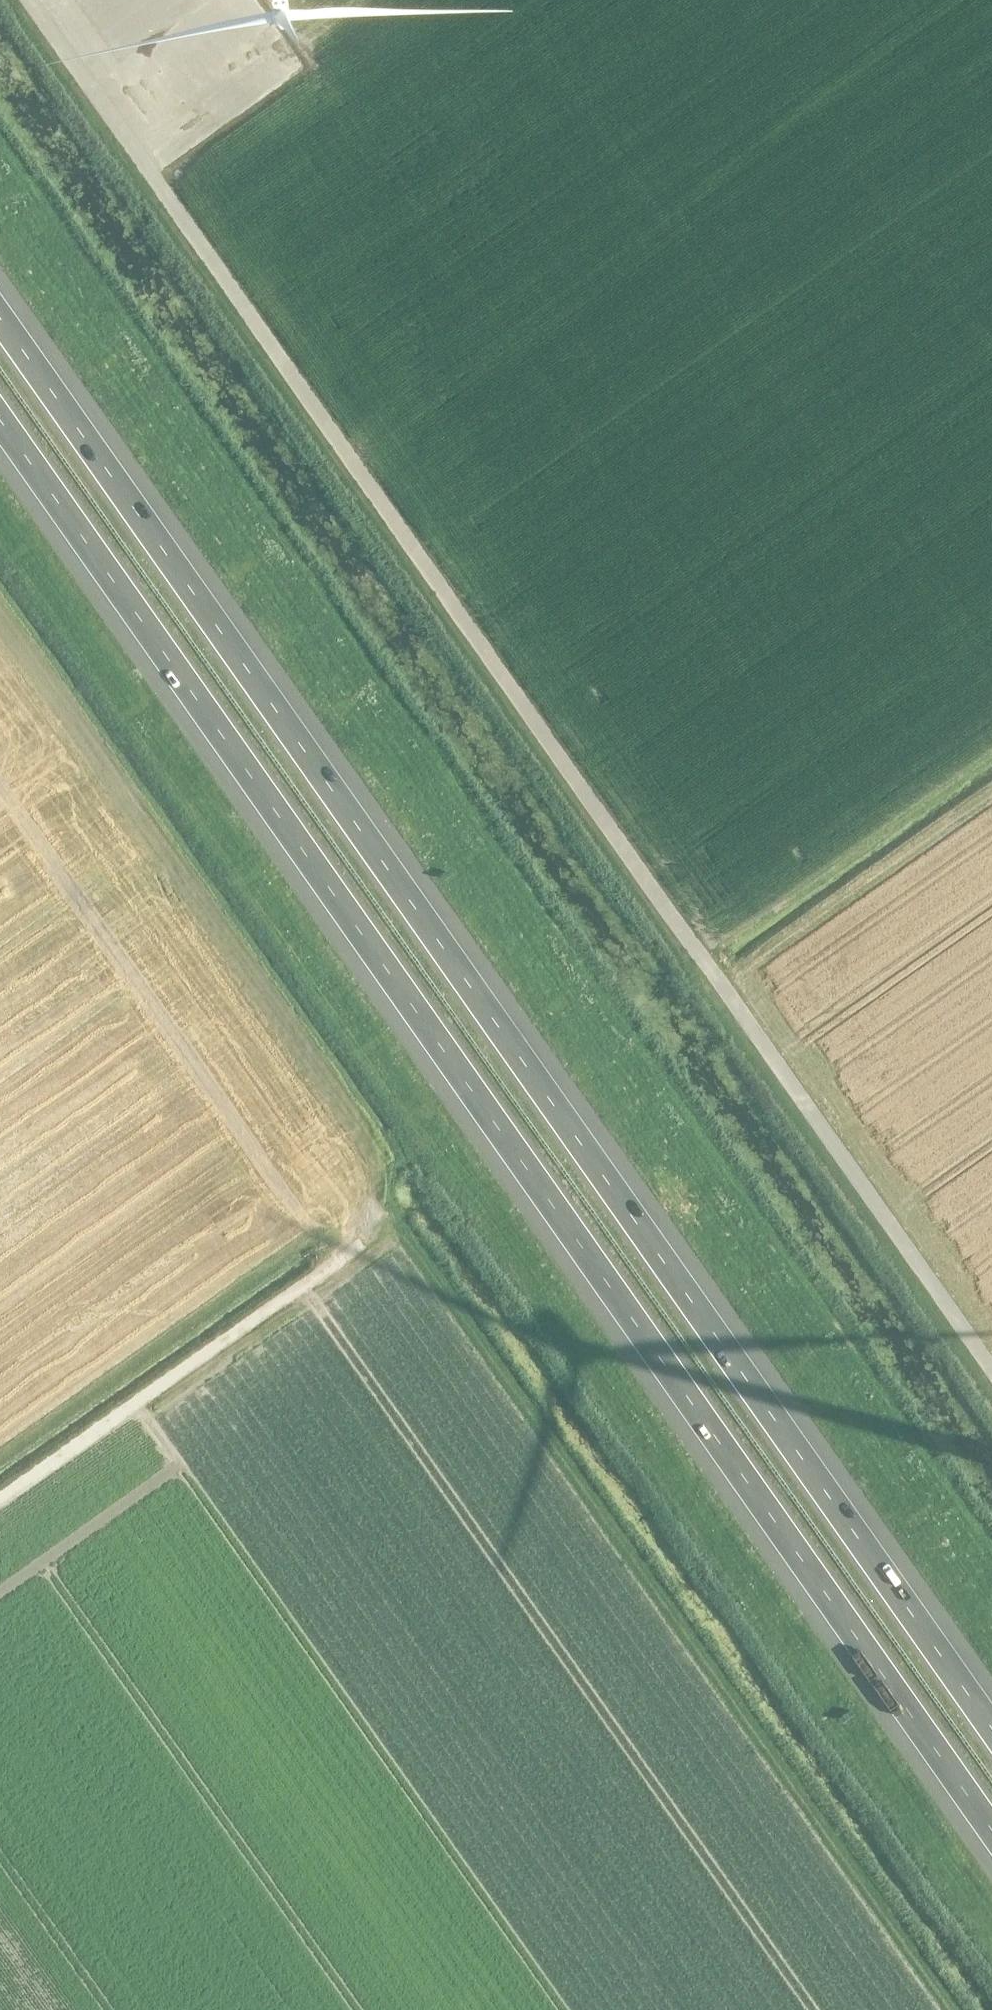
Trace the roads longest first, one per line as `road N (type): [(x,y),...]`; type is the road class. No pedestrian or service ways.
road 1 (motorway): [(0,421),(991,1830)]
road 2 (motorway): [(991,1709),(0,303)]

